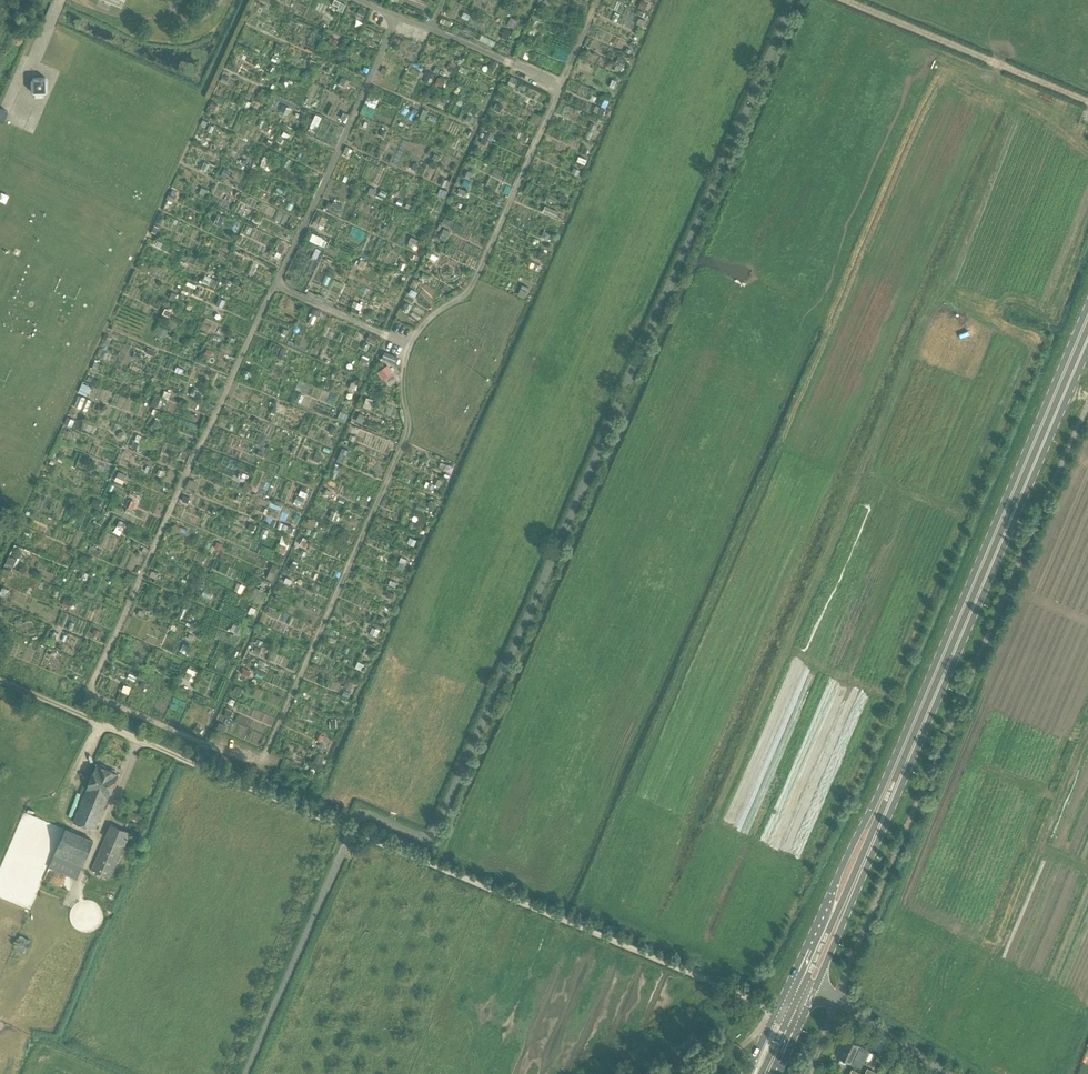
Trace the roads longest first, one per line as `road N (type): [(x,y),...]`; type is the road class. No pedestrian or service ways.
road 1 (track): [(599,0),(476,287),(410,344),(406,442),(265,764),(90,697),(399,18)]
road 2 (track): [(771,1008),(0,684)]
road 3 (primary): [(1087,303),(791,979)]
road 4 (primary): [(815,990),(1087,350)]
road 5 (track): [(1087,101),(848,0)]
road 6 (track): [(561,86),(399,18)]
road 7 (unclassified): [(950,1073),(815,990)]
road 8 (track): [(410,344),(276,286)]

